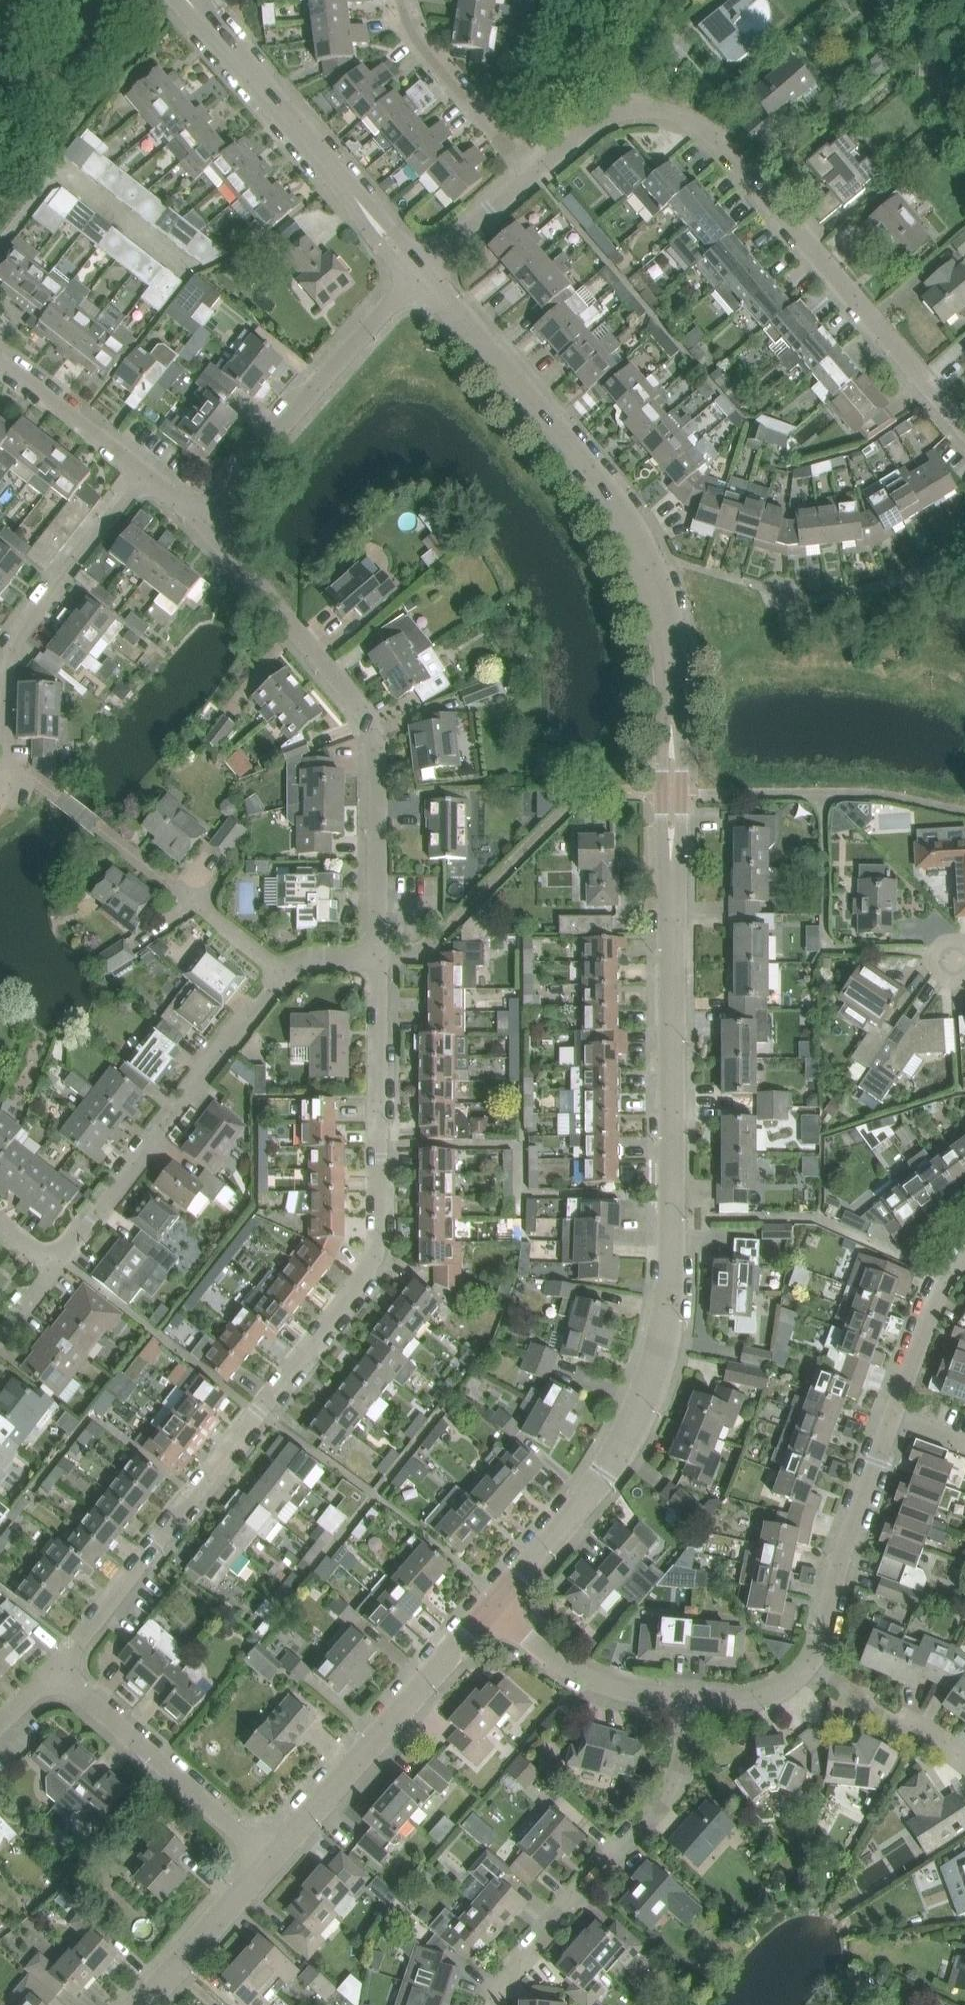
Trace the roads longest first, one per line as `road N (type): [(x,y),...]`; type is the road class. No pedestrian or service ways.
road 1 (unclassified): [(493,1605),(633,1428),(669,1306),(672,686),(642,554),(426,264)]
road 2 (residential): [(58,1670),(373,1257),(381,1143),(379,955)]
road 3 (residential): [(379,955),(371,732),(203,522)]
road 4 (residential): [(964,431),(691,133),(660,115),(638,115)]
road 5 (residential): [(55,1267),(285,968)]
road 6 (residential): [(691,1700),(679,1773),(665,1801),(548,1922),(492,2004)]
road 7 (unclassified): [(426,264),(186,0)]
road 8 (residential): [(13,787),(4,761),(4,675),(30,620),(137,473)]
road 9 (unclassified): [(203,522),(426,264)]
road 10 (unclassified): [(272,1858),(493,1605)]
road 11 (residential): [(272,1858),(58,1670)]
road 12 (residential): [(811,1665),(843,1548),(891,1419)]
road 13 (residential): [(493,1605),(571,1669),(641,1694),(691,1700)]
road 14 (residential): [(535,172),(408,29),(401,0)]
road 15 (unclassified): [(141,2004),(272,1858)]
road 16 (residential): [(964,1757),(864,1707),(847,1684),(811,1665)]
road 17 (residential): [(137,473),(0,358)]
road 18 (residential): [(891,1419),(936,1301),(964,1260)]
road 19 (residential): [(285,968),(165,878)]
road 20 (residential): [(535,172),(426,264)]
road 21 (residential): [(691,1700),(766,1697),(811,1665)]
road 22 (residential): [(638,115),(585,128),(535,172)]

